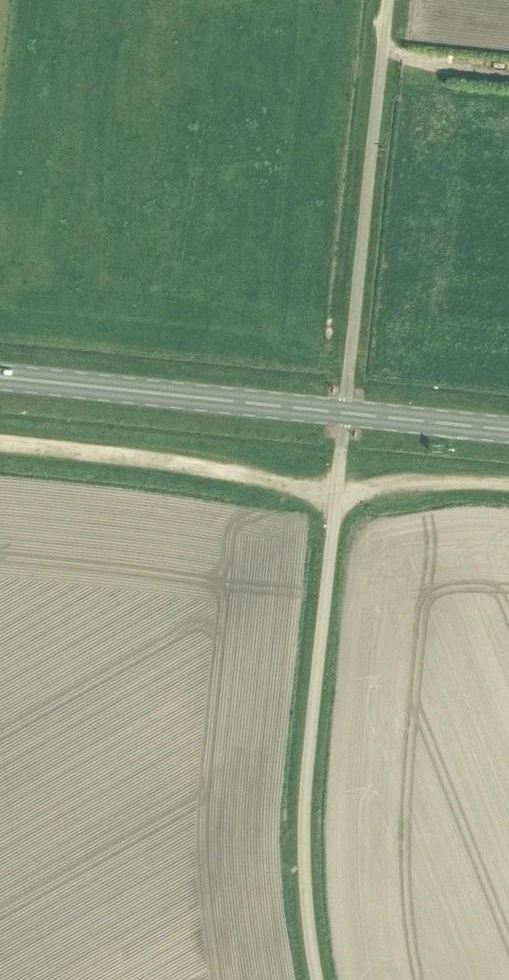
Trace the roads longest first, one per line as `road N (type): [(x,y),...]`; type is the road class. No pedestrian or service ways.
road 1 (unclassified): [(316,979),(303,796),(343,411)]
road 2 (track): [(0,441),(214,468),(334,497),(406,487),(508,487)]
road 3 (unclassified): [(343,411),(387,0)]
road 4 (primary): [(343,411),(0,376)]
road 5 (primary): [(508,427),(343,411)]

